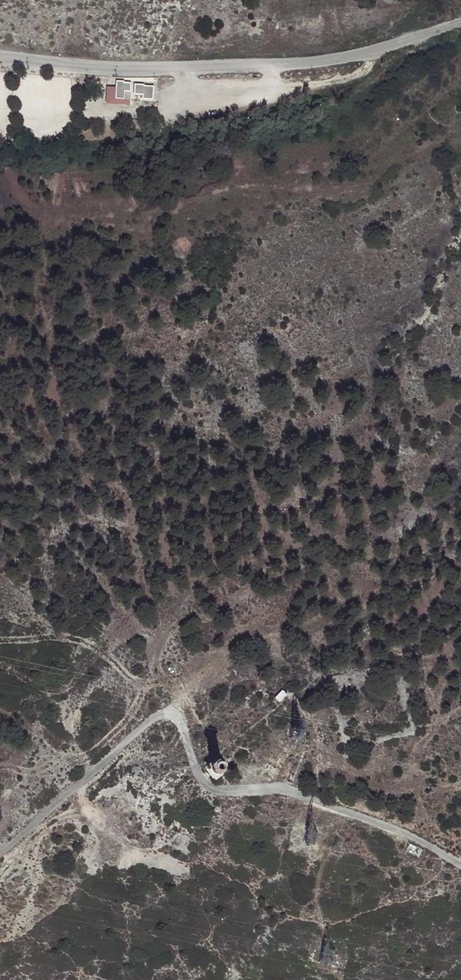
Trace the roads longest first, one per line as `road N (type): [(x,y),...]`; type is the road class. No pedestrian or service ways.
road 1 (unclassified): [(460,23),(327,61),(107,68),(0,57)]

